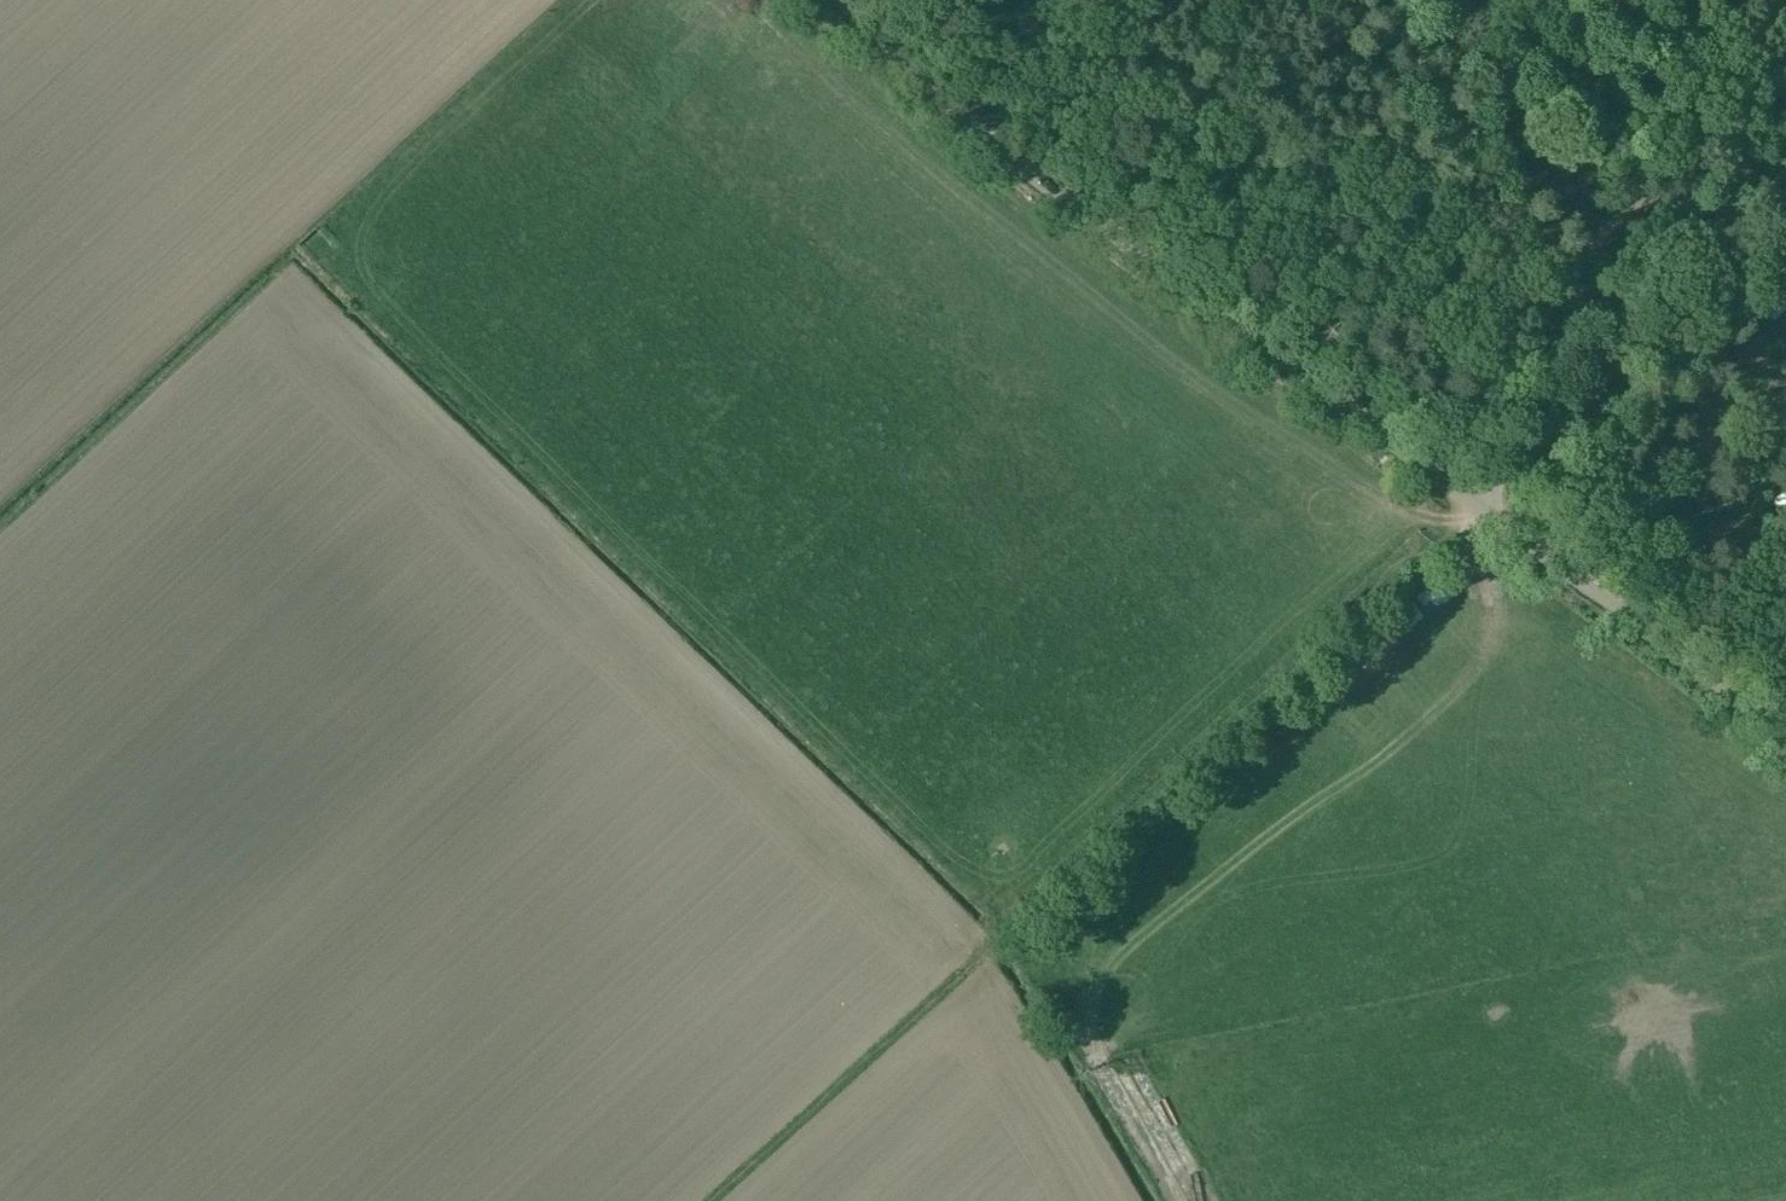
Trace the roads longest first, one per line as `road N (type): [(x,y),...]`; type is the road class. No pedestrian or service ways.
road 1 (unclassified): [(1471,500),(1013,160),(841,0)]
road 2 (track): [(1411,551),(976,948)]
road 3 (unclassified): [(1471,500),(1785,210)]
road 4 (unclassified): [(1785,735),(1471,500)]

